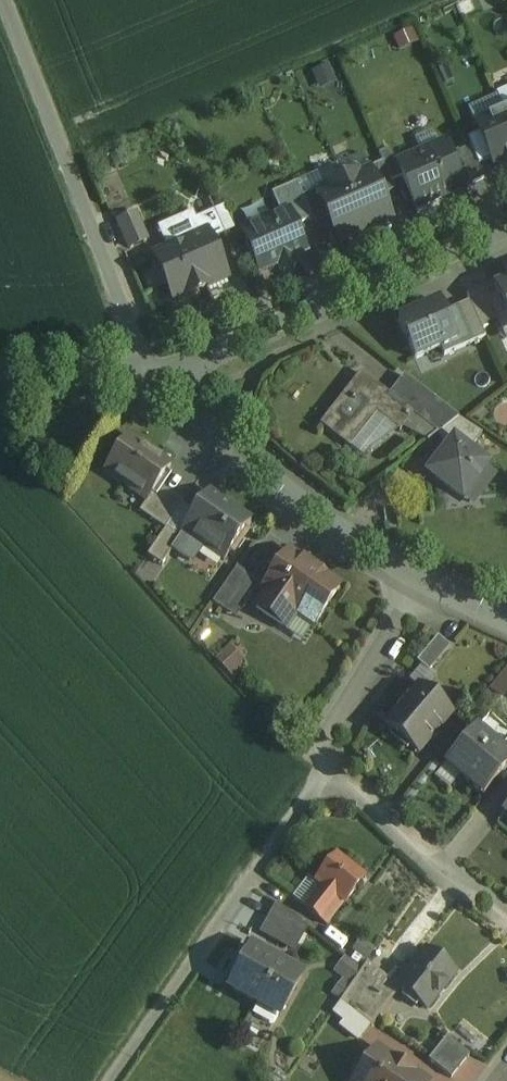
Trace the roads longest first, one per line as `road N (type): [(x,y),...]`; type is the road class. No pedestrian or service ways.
road 1 (unclassified): [(3,0),(151,375)]
road 2 (residential): [(105,1080),(300,805),(324,752)]
road 3 (residential): [(151,375),(506,220)]
road 4 (residential): [(151,375),(274,485),(428,582)]
road 5 (residential): [(506,921),(434,864),(324,752)]
road 6 (residential): [(324,752),(428,582)]
road 7 (residential): [(0,382),(151,375)]

